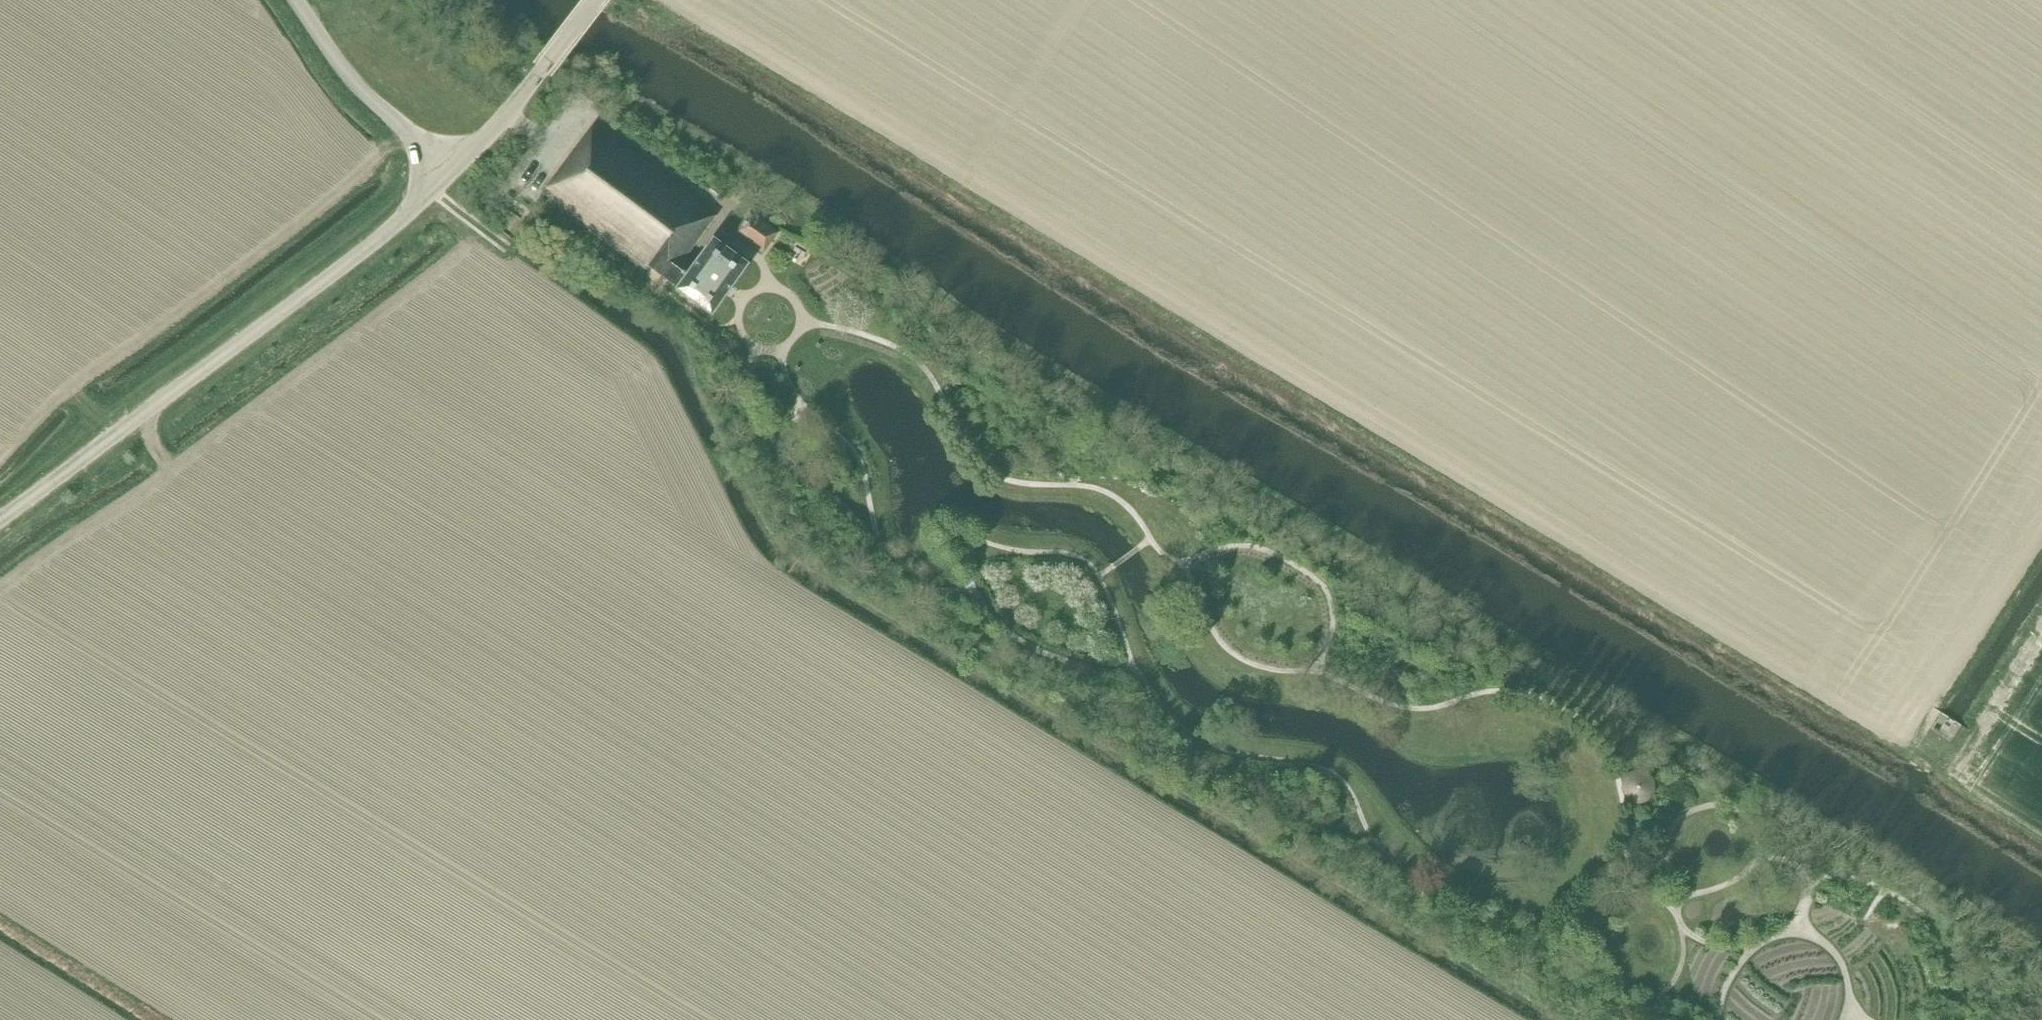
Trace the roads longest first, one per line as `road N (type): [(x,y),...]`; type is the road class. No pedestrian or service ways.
road 1 (unclassified): [(0,522),(386,234),(456,169)]
road 2 (unclassified): [(456,169),(370,99),(296,0)]
road 3 (unclassified): [(456,169),(595,0)]

